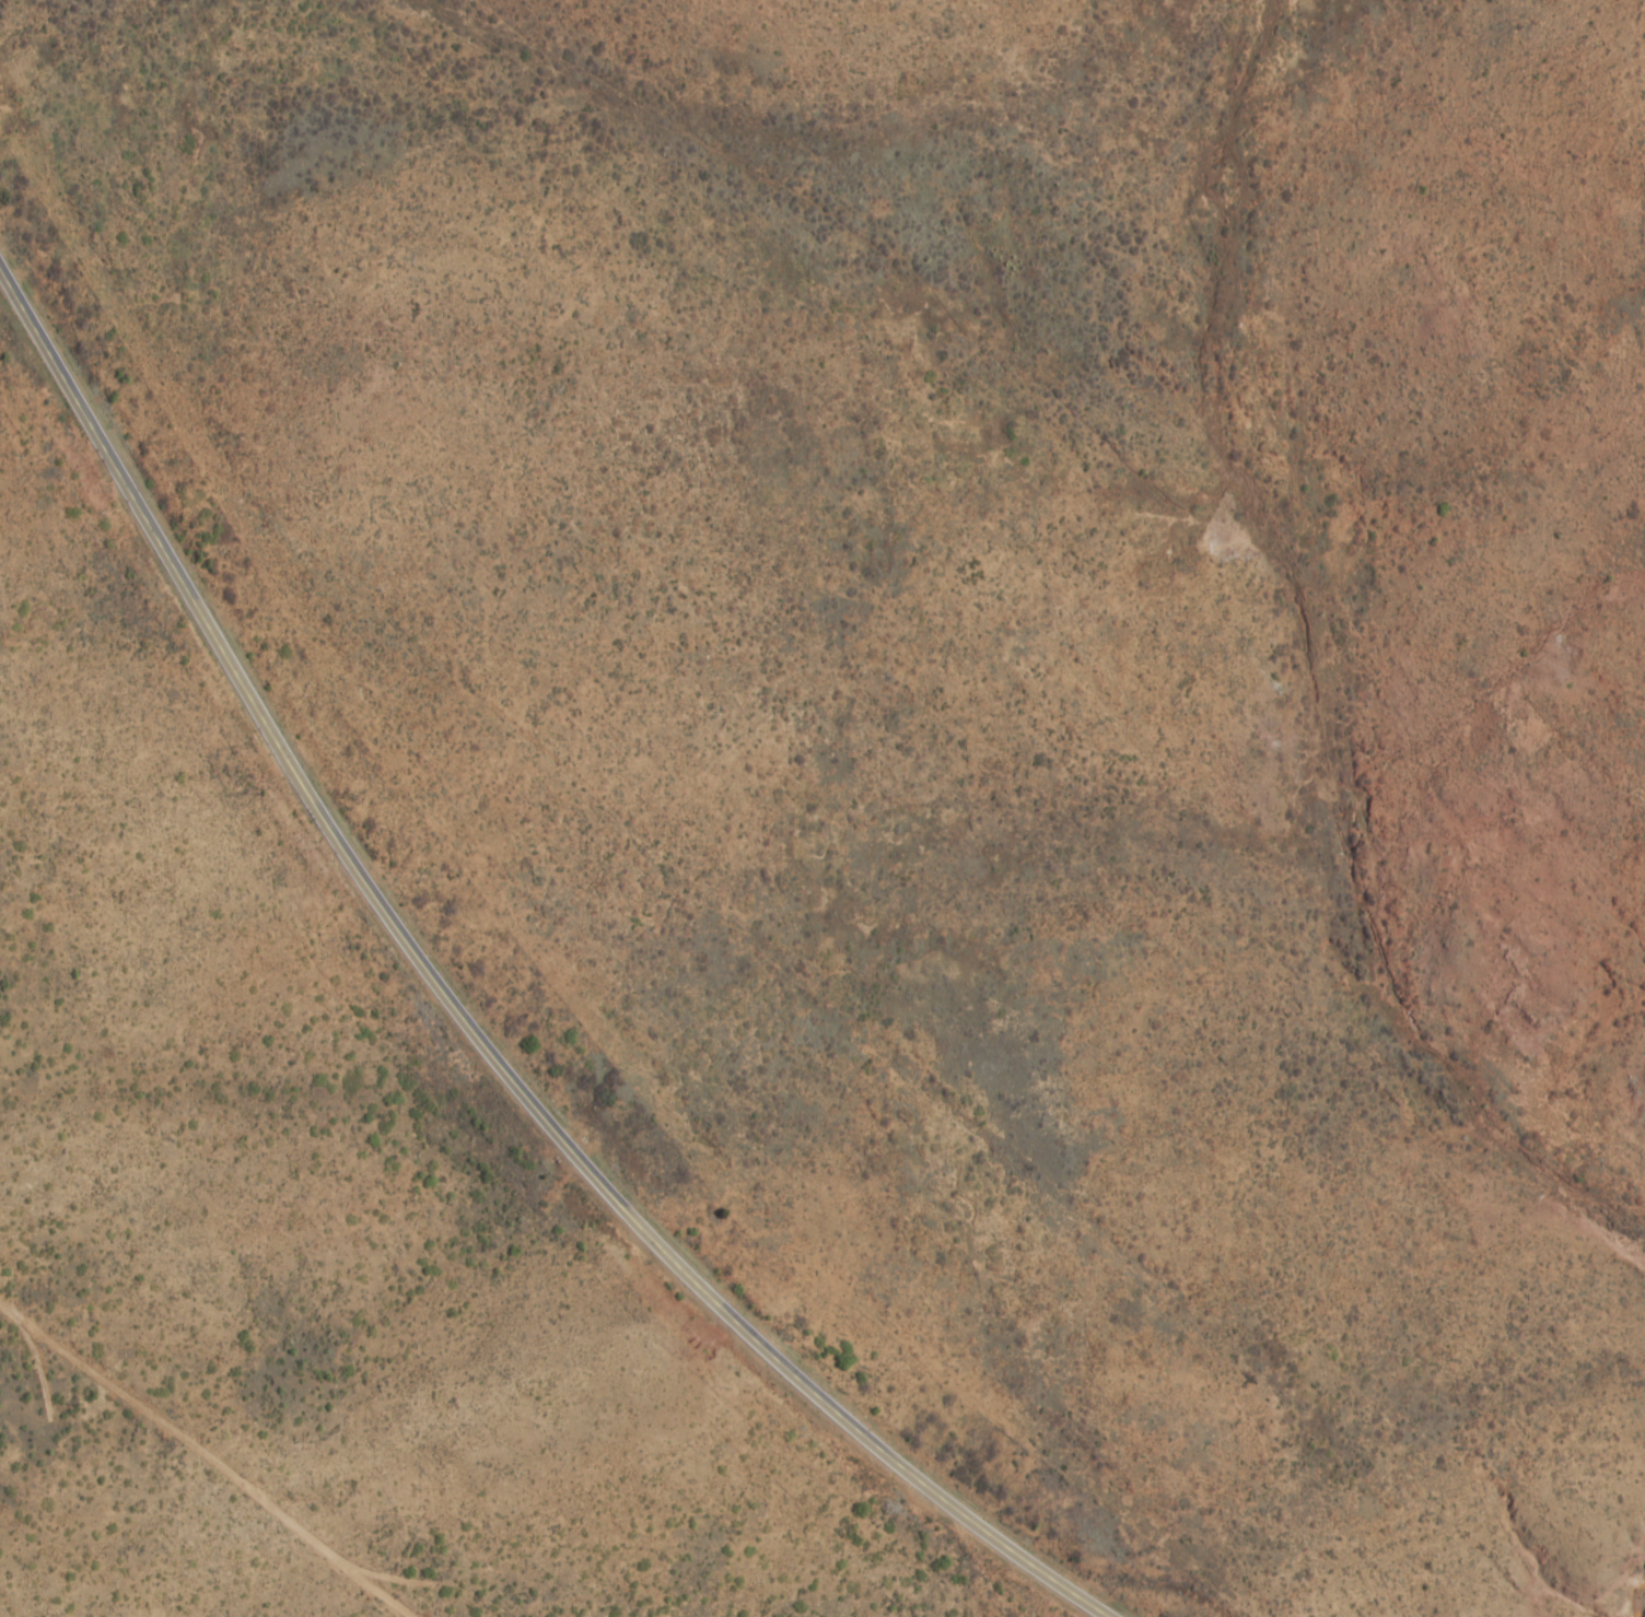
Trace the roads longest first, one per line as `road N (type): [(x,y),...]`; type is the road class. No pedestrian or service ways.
road 1 (primary): [(1105,1616),(929,1491),(782,1367),(641,1230),(501,1070),(306,797),(0,273)]

